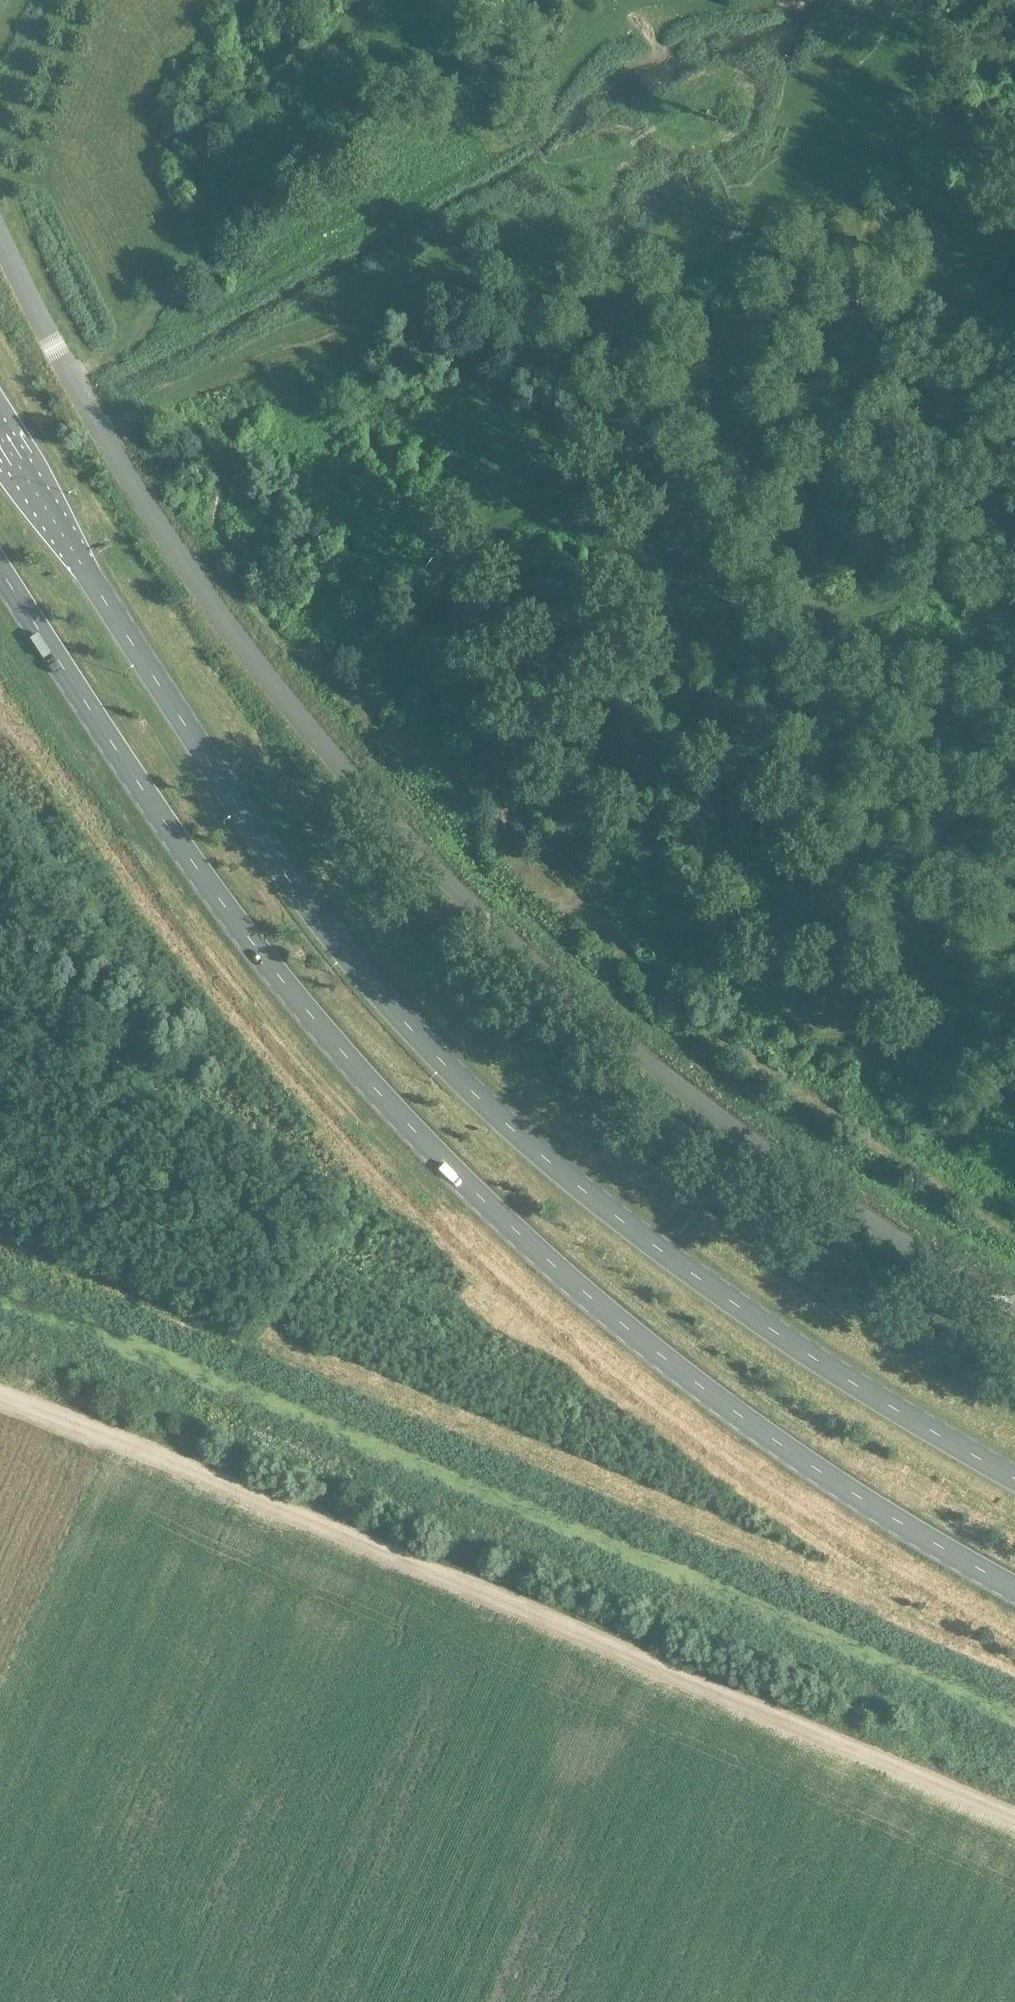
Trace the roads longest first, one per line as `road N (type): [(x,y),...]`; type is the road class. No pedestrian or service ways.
road 1 (unclassified): [(1014,1310),(745,1132),(568,985),(383,807),(170,533),(51,334),(0,224)]
road 2 (primary): [(1014,1476),(839,1371),(620,1216),(519,1133),(385,997),(236,801),(0,430)]
road 3 (primary): [(0,563),(263,957),(477,1194),(672,1364),(792,1452),(1014,1589)]
road 4 (track): [(0,1392),(1014,1815)]
road 5 (track): [(367,0),(125,354),(76,376)]

